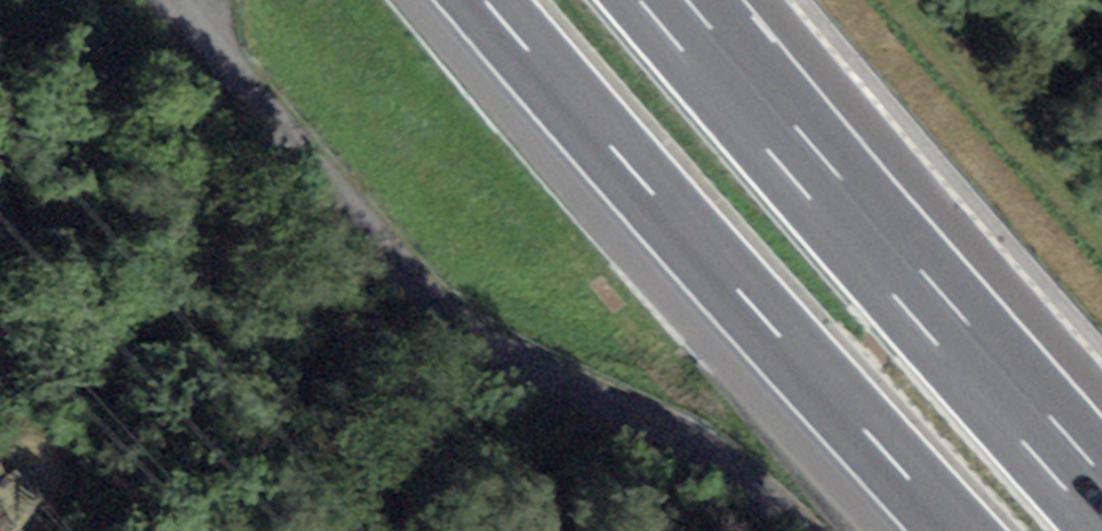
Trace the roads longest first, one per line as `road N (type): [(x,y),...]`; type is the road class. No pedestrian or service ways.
road 1 (unclassified): [(179,0),(461,325),(741,477),(802,530)]
road 2 (motorway): [(463,0),(955,530)]
road 3 (motorway): [(1101,504),(663,0)]

